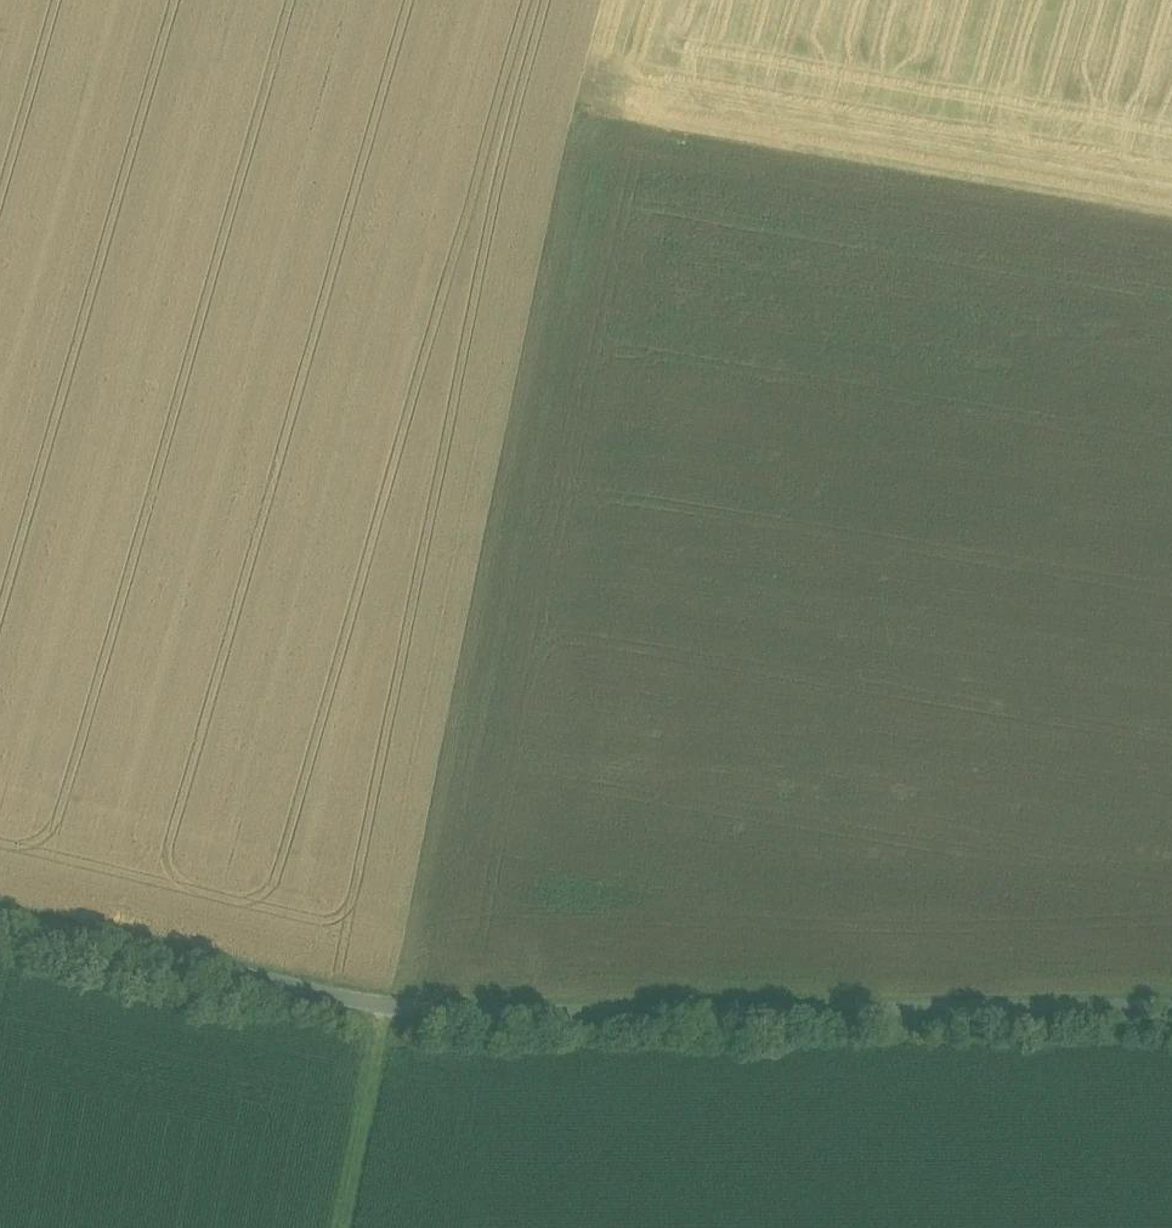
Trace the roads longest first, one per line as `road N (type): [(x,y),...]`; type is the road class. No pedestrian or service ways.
road 1 (residential): [(0,911),(510,1047),(1171,1018)]

